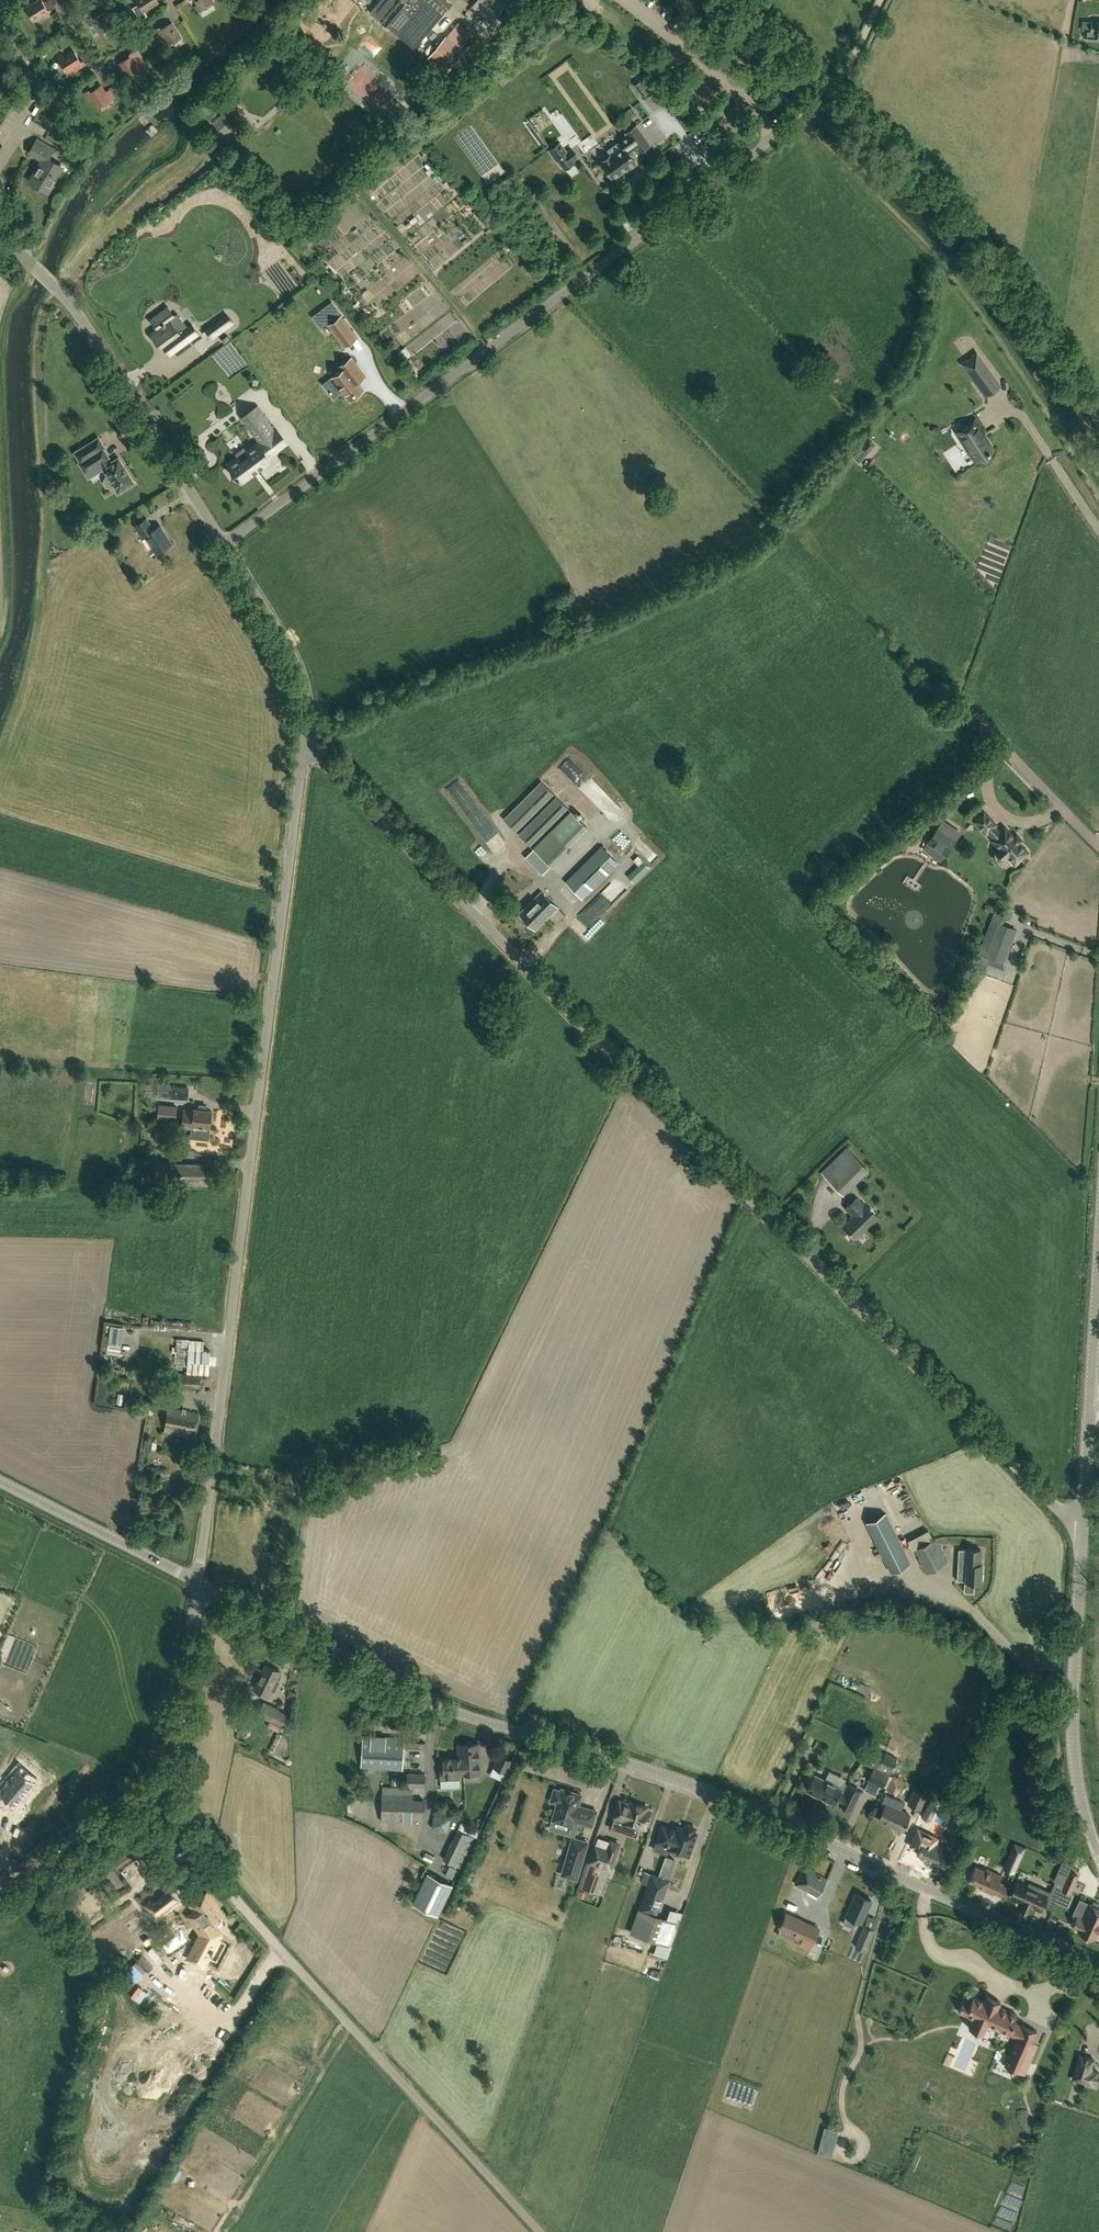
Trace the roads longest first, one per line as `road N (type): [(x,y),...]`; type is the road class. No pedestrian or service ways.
road 1 (unclassified): [(1083,1525),(305,745)]
road 2 (unclassified): [(1098,1963),(734,1801),(437,1705),(200,1584)]
road 3 (unclassified): [(200,1584),(305,745)]
road 4 (unclassified): [(226,544),(799,117)]
road 5 (unclassified): [(526,2231),(227,1899),(160,1780)]
road 6 (track): [(826,87),(980,241),(1098,424)]
road 7 (unclassified): [(226,544),(67,297),(0,241)]
road 8 (secondary): [(1098,1854),(1073,1744),(1083,1525)]
road 9 (unclassified): [(200,1584),(0,1481)]
road 10 (unclassified): [(305,745),(296,665),(226,544)]
road 11 (unclassified): [(160,1780),(173,1765),(200,1584)]
road 12 (unclassified): [(0,1889),(160,1780)]
road 13 (secondary): [(1090,1405),(1098,1258)]
road 14 (track): [(729,0),(826,87)]
road 15 (secondary): [(1083,1525),(1090,1405)]

